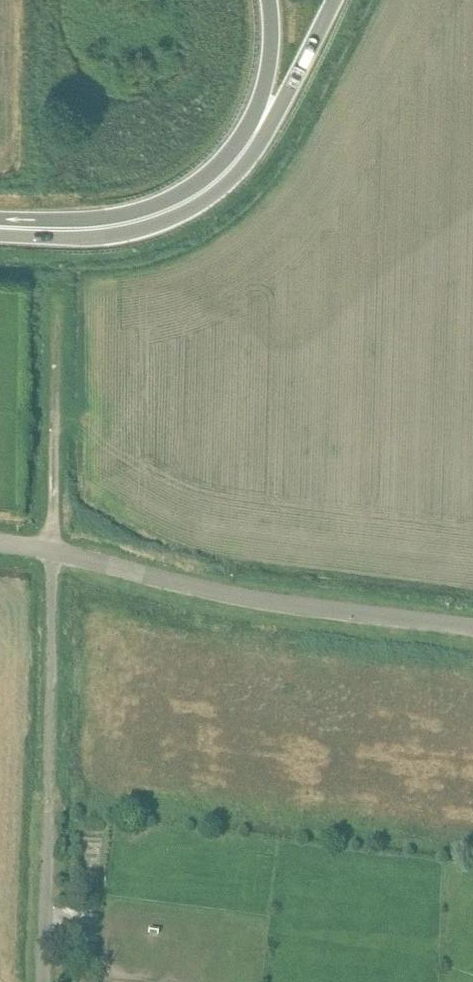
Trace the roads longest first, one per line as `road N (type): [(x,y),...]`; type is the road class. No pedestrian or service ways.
road 1 (unclassified): [(42,981),(53,553)]
road 2 (residential): [(472,626),(227,595),(53,553)]
road 3 (motorway): [(0,227),(107,229),(164,213),(204,190),(251,141)]
road 4 (track): [(57,299),(53,553)]
road 5 (motorway): [(251,141),(292,91),(336,0)]
road 6 (motorway): [(268,0),(274,37),(251,141)]

